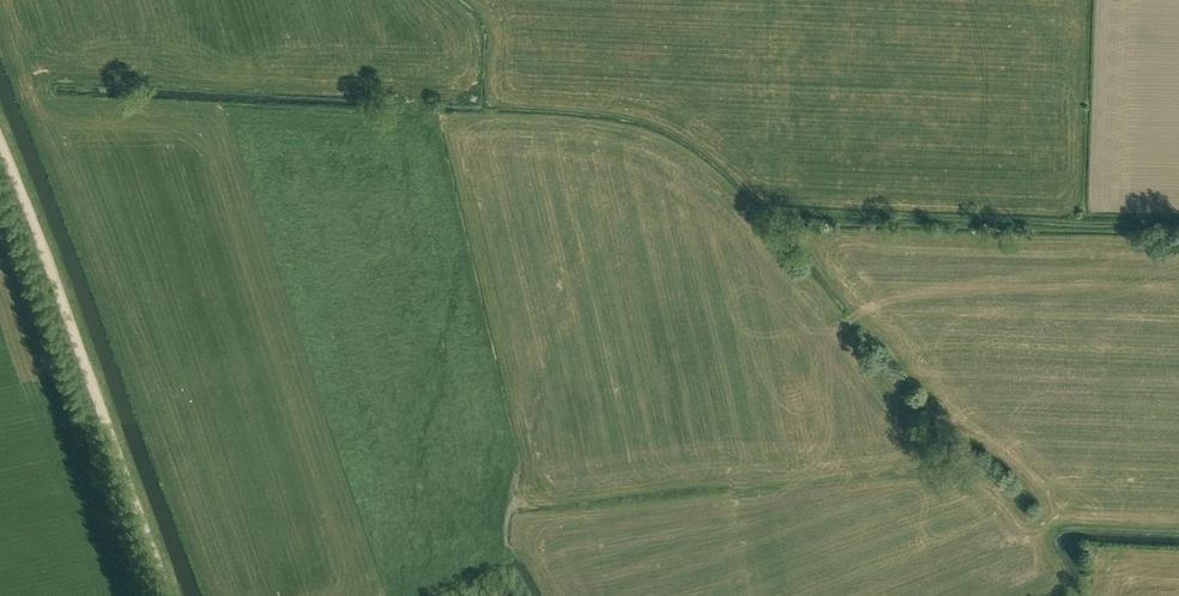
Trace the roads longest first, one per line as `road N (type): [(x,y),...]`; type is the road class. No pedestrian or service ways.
road 1 (track): [(166,595),(0,150)]
road 2 (track): [(1178,225),(748,213)]
road 3 (track): [(473,0),(492,21),(491,119),(650,134),(706,169),(748,213)]

